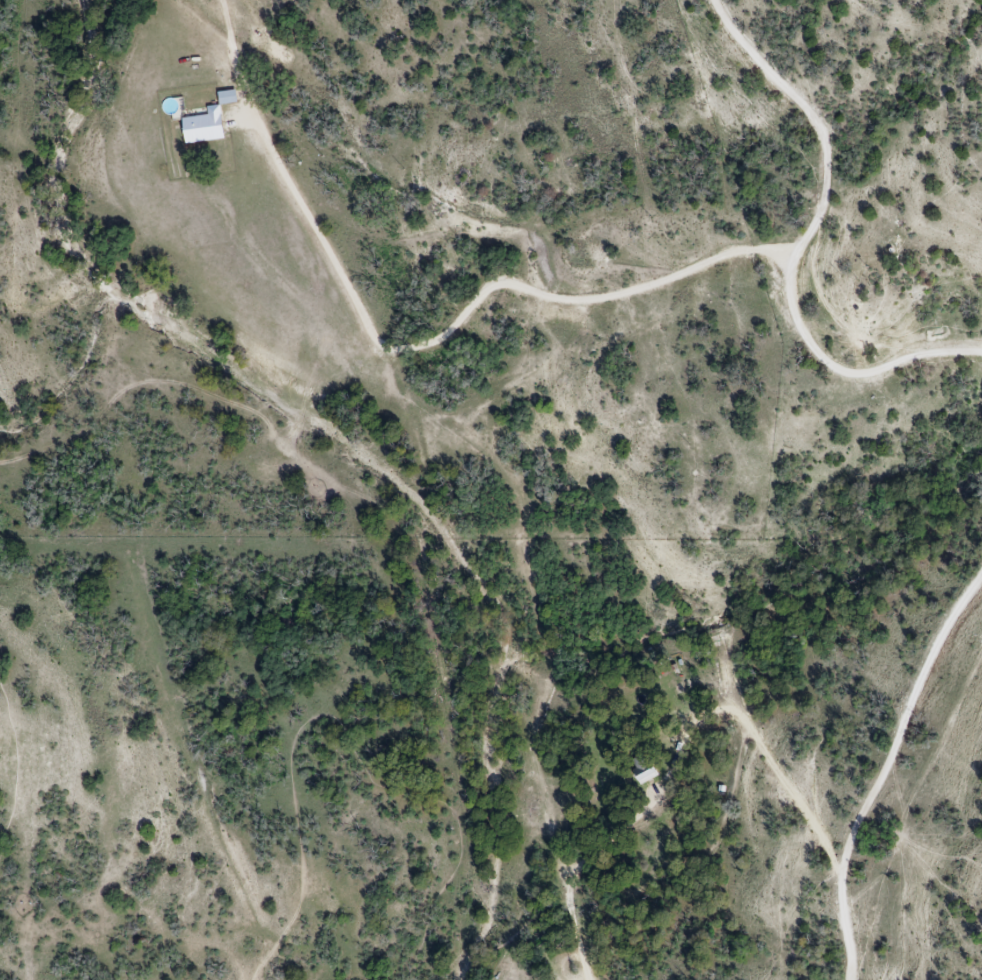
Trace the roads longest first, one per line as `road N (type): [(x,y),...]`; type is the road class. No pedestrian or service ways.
road 1 (track): [(837,879),(801,792),(733,706),(681,730),(663,790),(567,866),(594,979)]

